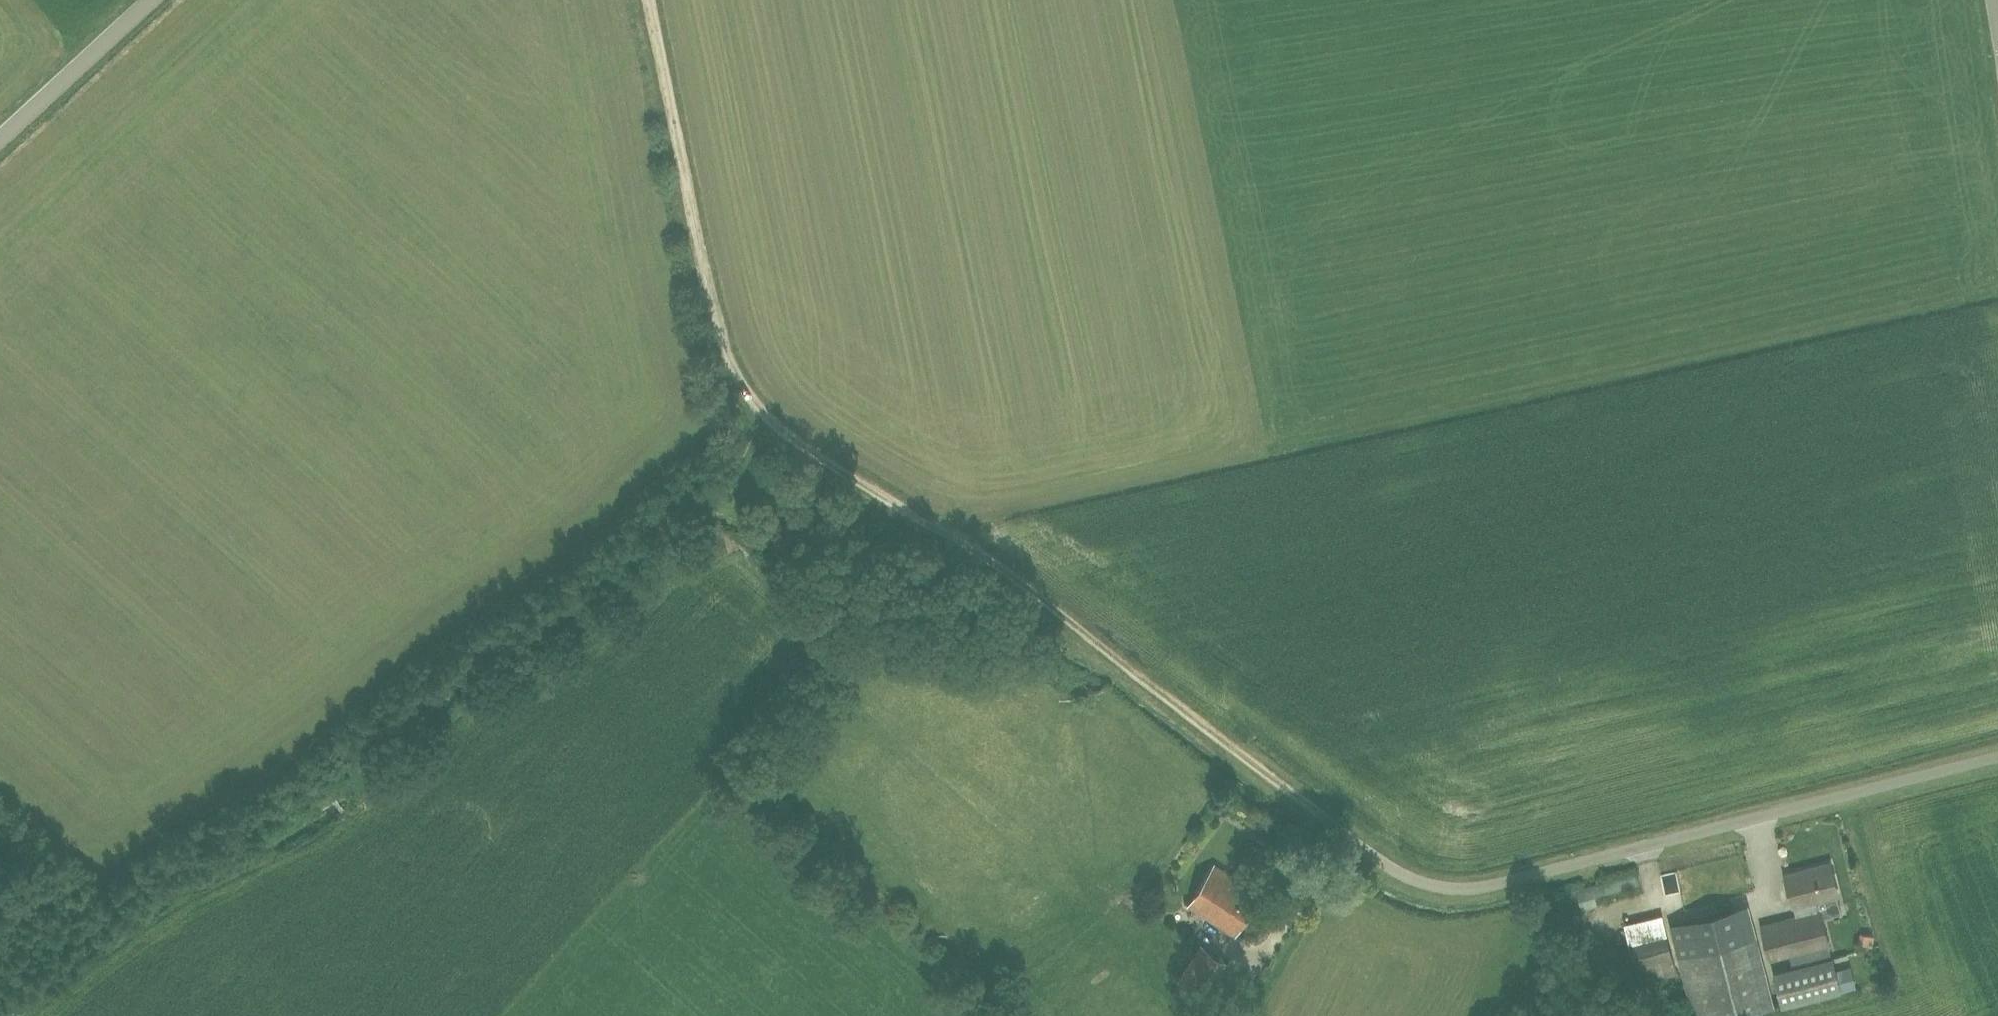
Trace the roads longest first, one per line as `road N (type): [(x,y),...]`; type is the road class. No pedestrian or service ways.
road 1 (unclassified): [(1315,812),(1399,872),(1477,888),(1997,758)]
road 2 (track): [(1315,812),(992,559),(749,401)]
road 3 (track): [(749,401),(738,393),(713,326),(648,0)]
road 4 (unclassified): [(0,141),(153,0)]

